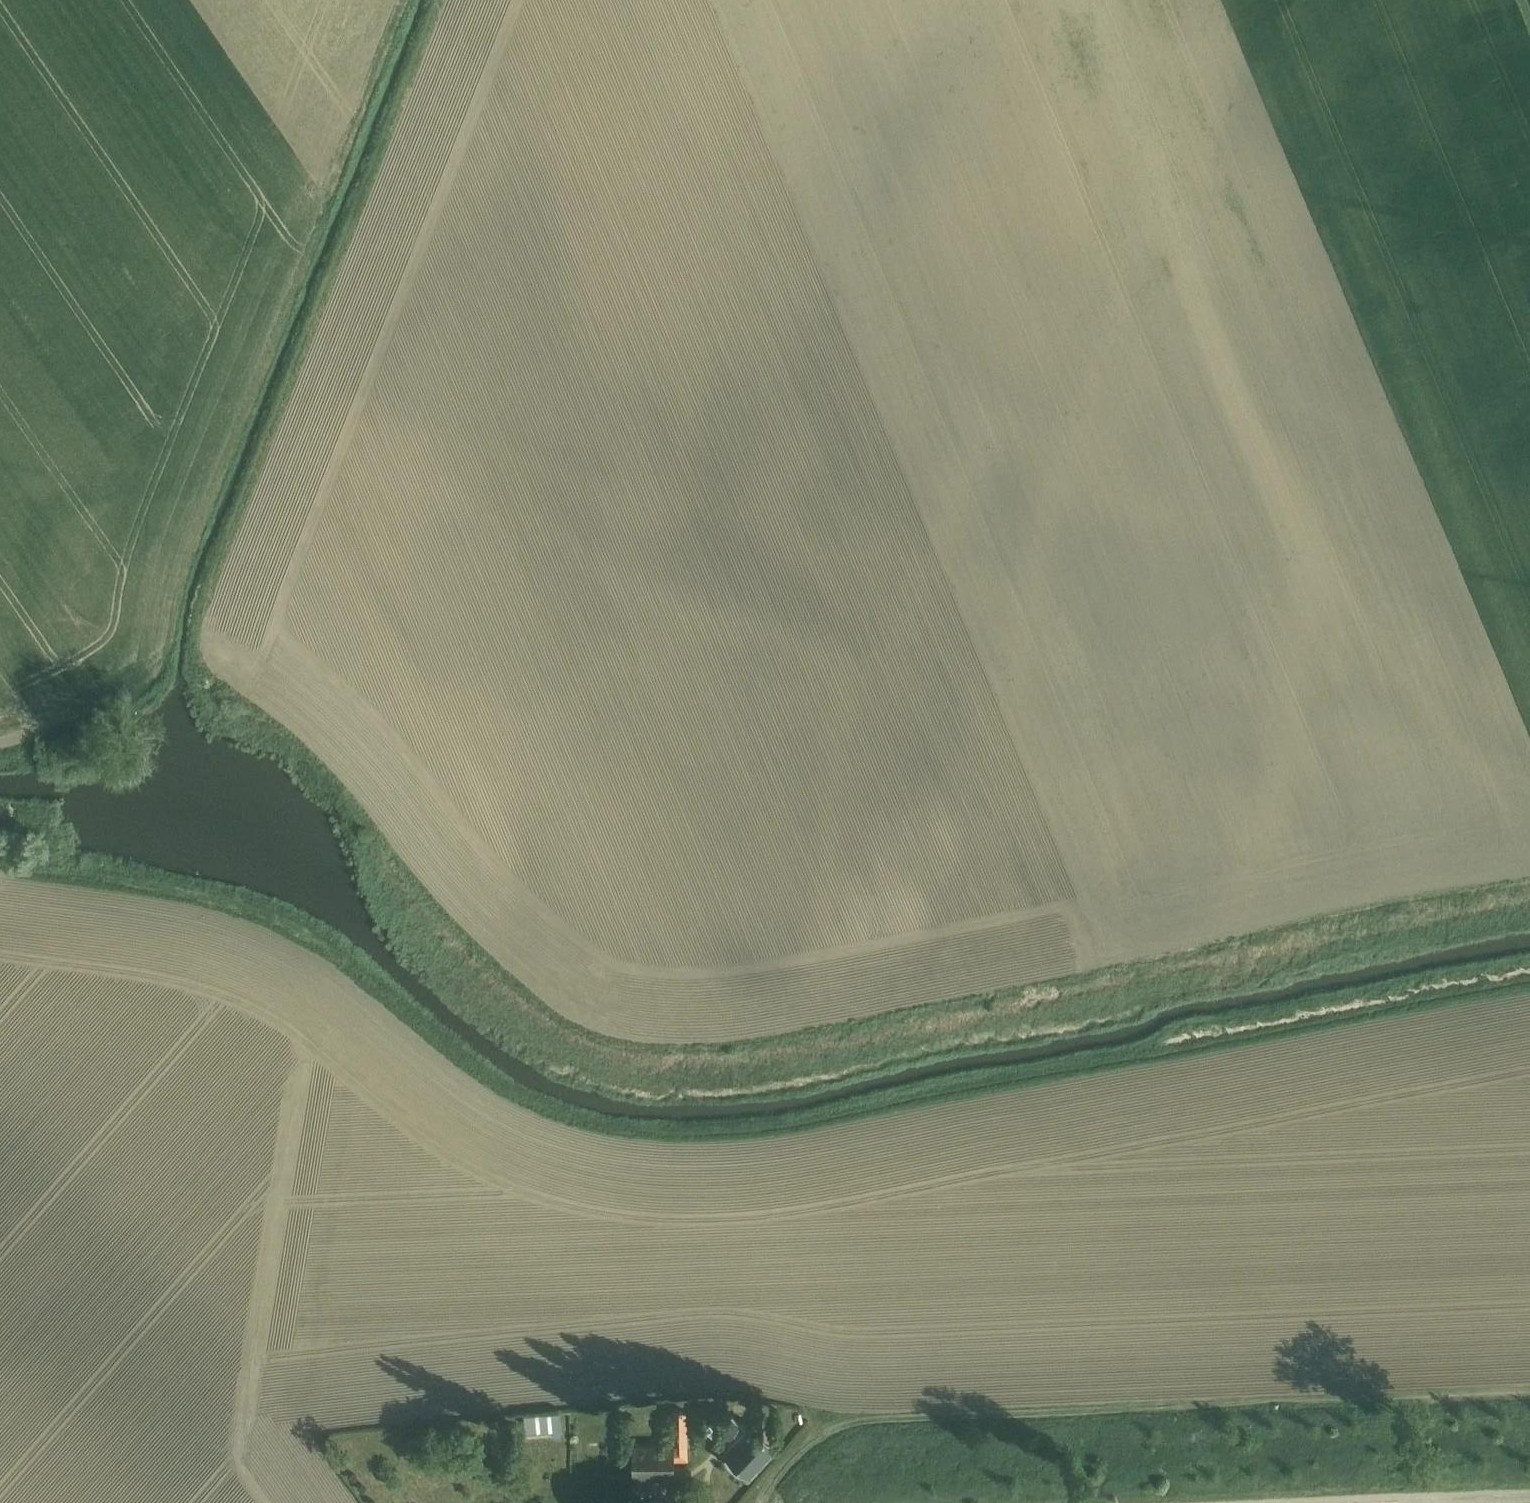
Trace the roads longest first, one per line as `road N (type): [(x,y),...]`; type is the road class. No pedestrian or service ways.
road 1 (unclassified): [(1374,1502),(1529,1497)]

